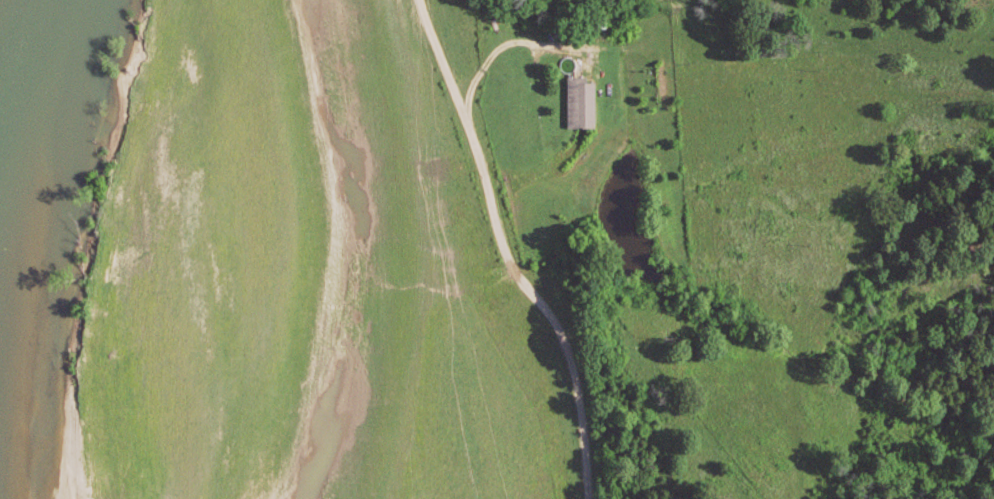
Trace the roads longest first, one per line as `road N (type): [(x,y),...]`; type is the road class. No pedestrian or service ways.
road 1 (residential): [(423,0),(477,139),(507,261),(564,356),(589,498)]

